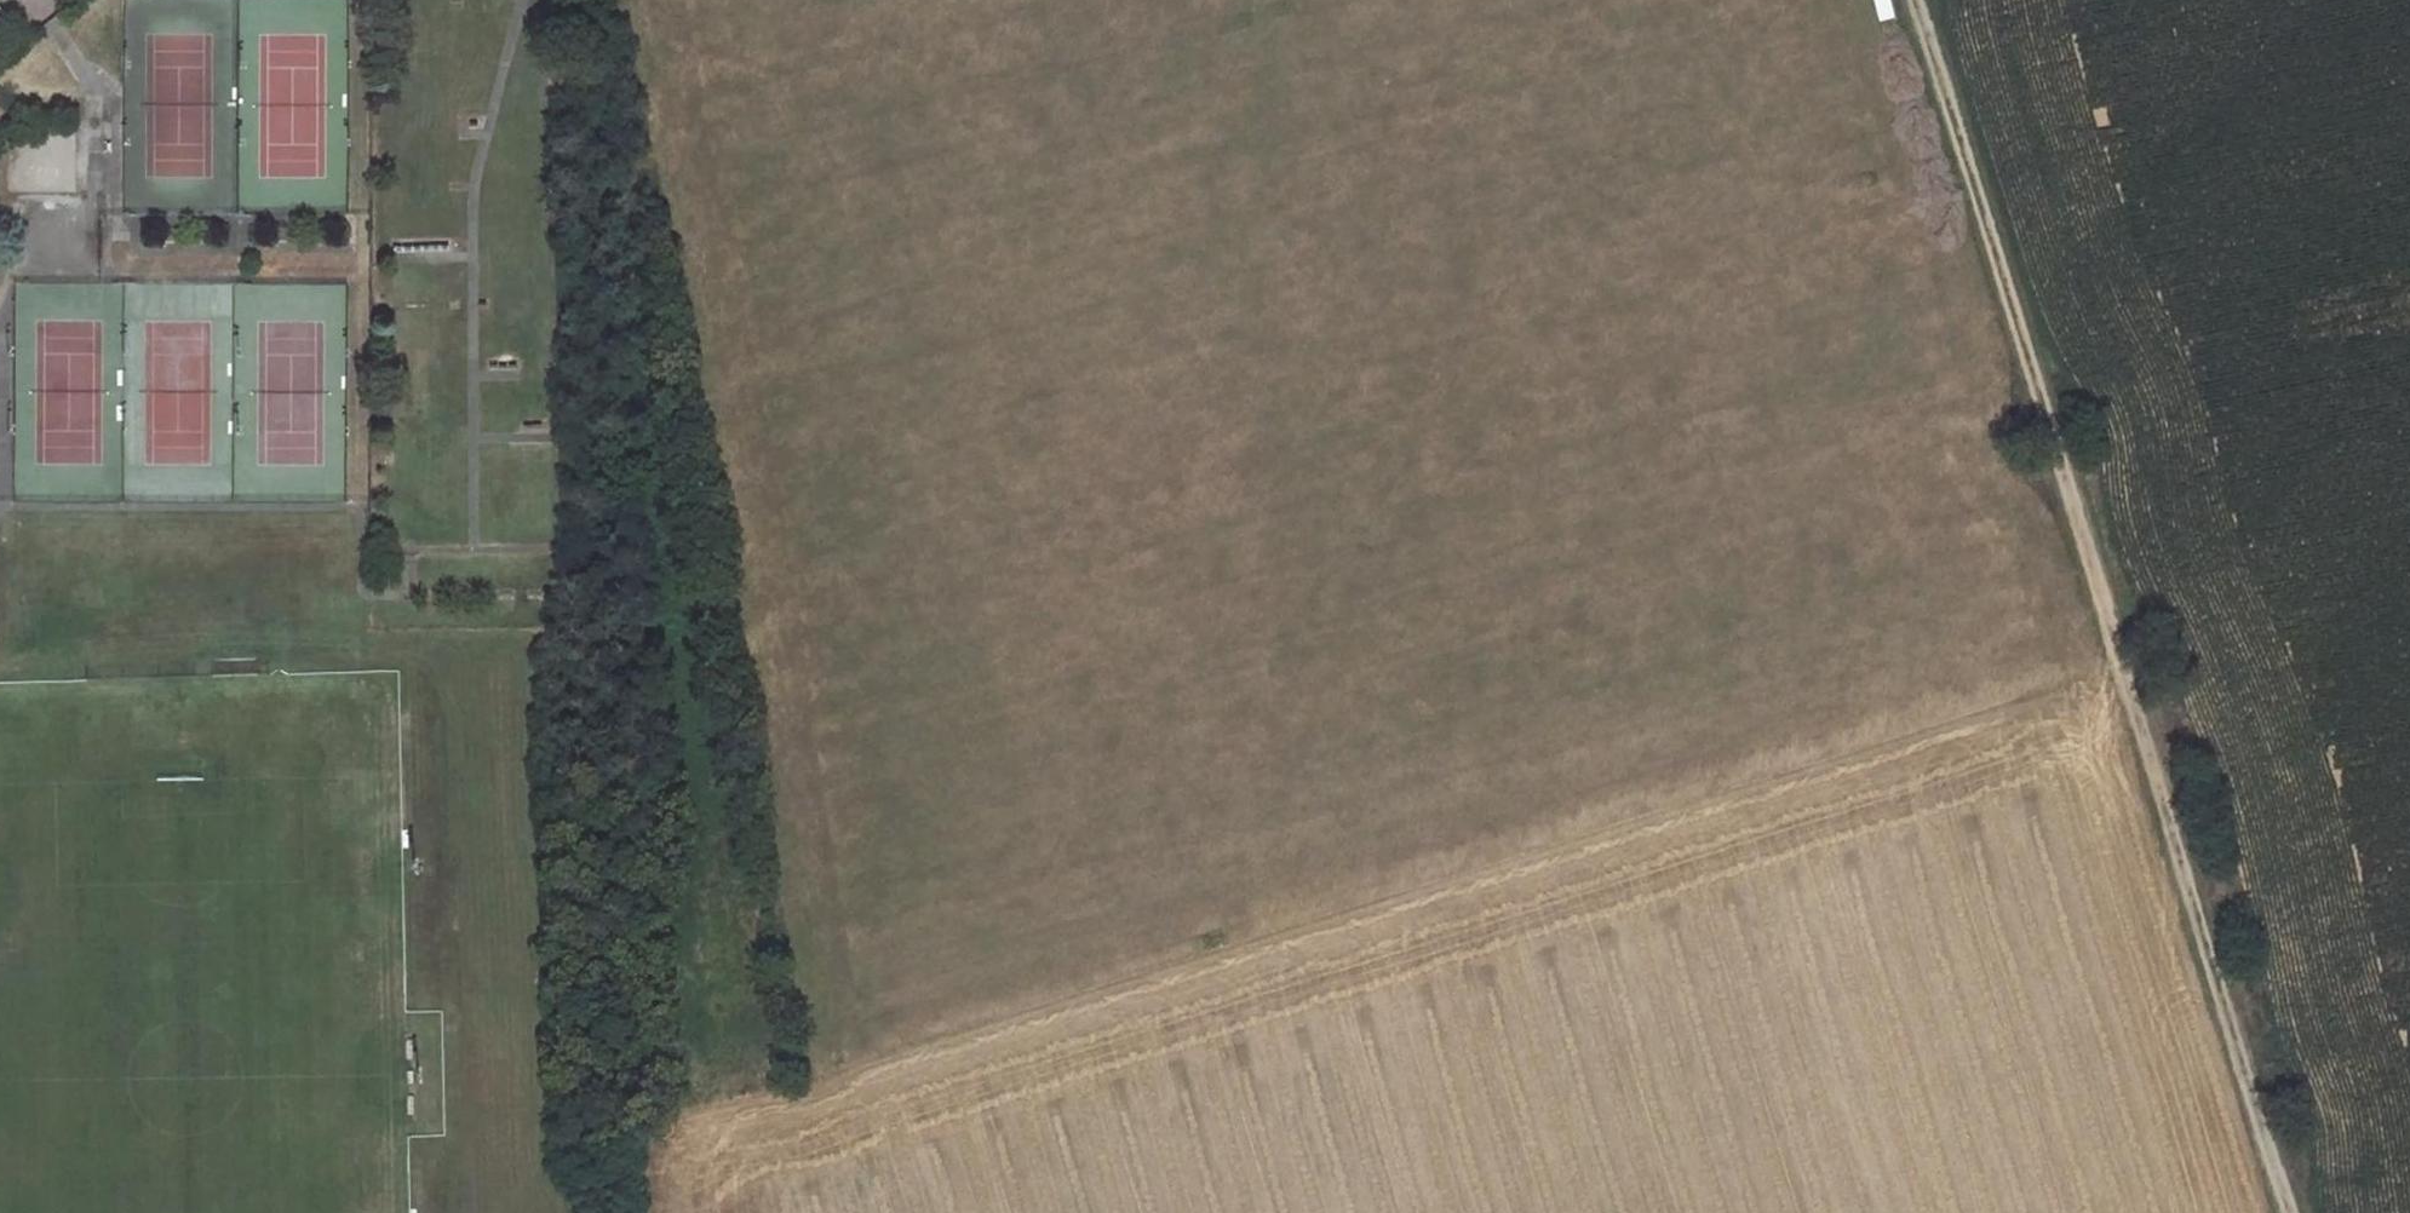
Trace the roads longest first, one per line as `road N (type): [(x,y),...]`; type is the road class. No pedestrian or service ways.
road 1 (track): [(2288,1212),(1915,0)]

